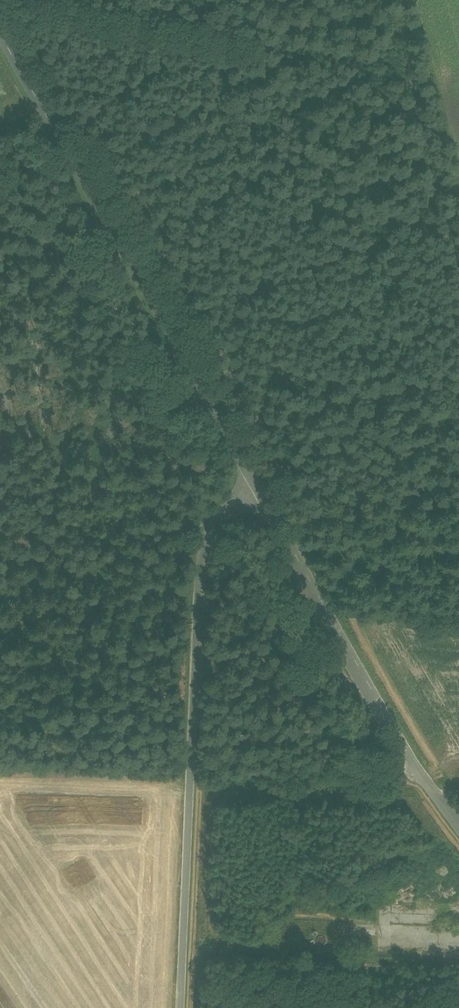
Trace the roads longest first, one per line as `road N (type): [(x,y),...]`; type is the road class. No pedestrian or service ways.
road 1 (unclassified): [(256,486),(226,509),(208,536),(200,582),(181,1007)]
road 2 (unclassified): [(0,35),(256,486)]
road 3 (unclassified): [(256,486),(421,775),(458,826)]

